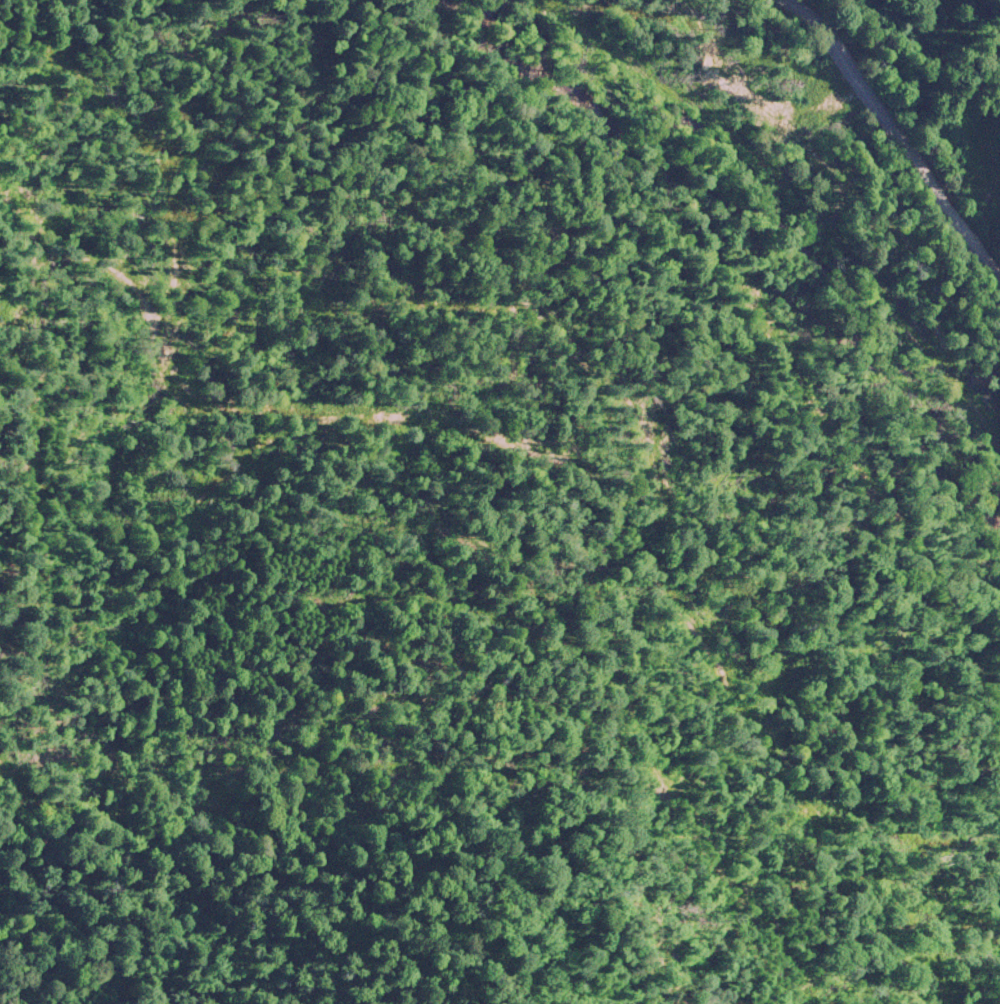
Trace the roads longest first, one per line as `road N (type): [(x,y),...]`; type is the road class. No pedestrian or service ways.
road 1 (residential): [(999,276),(853,59),(801,0)]

